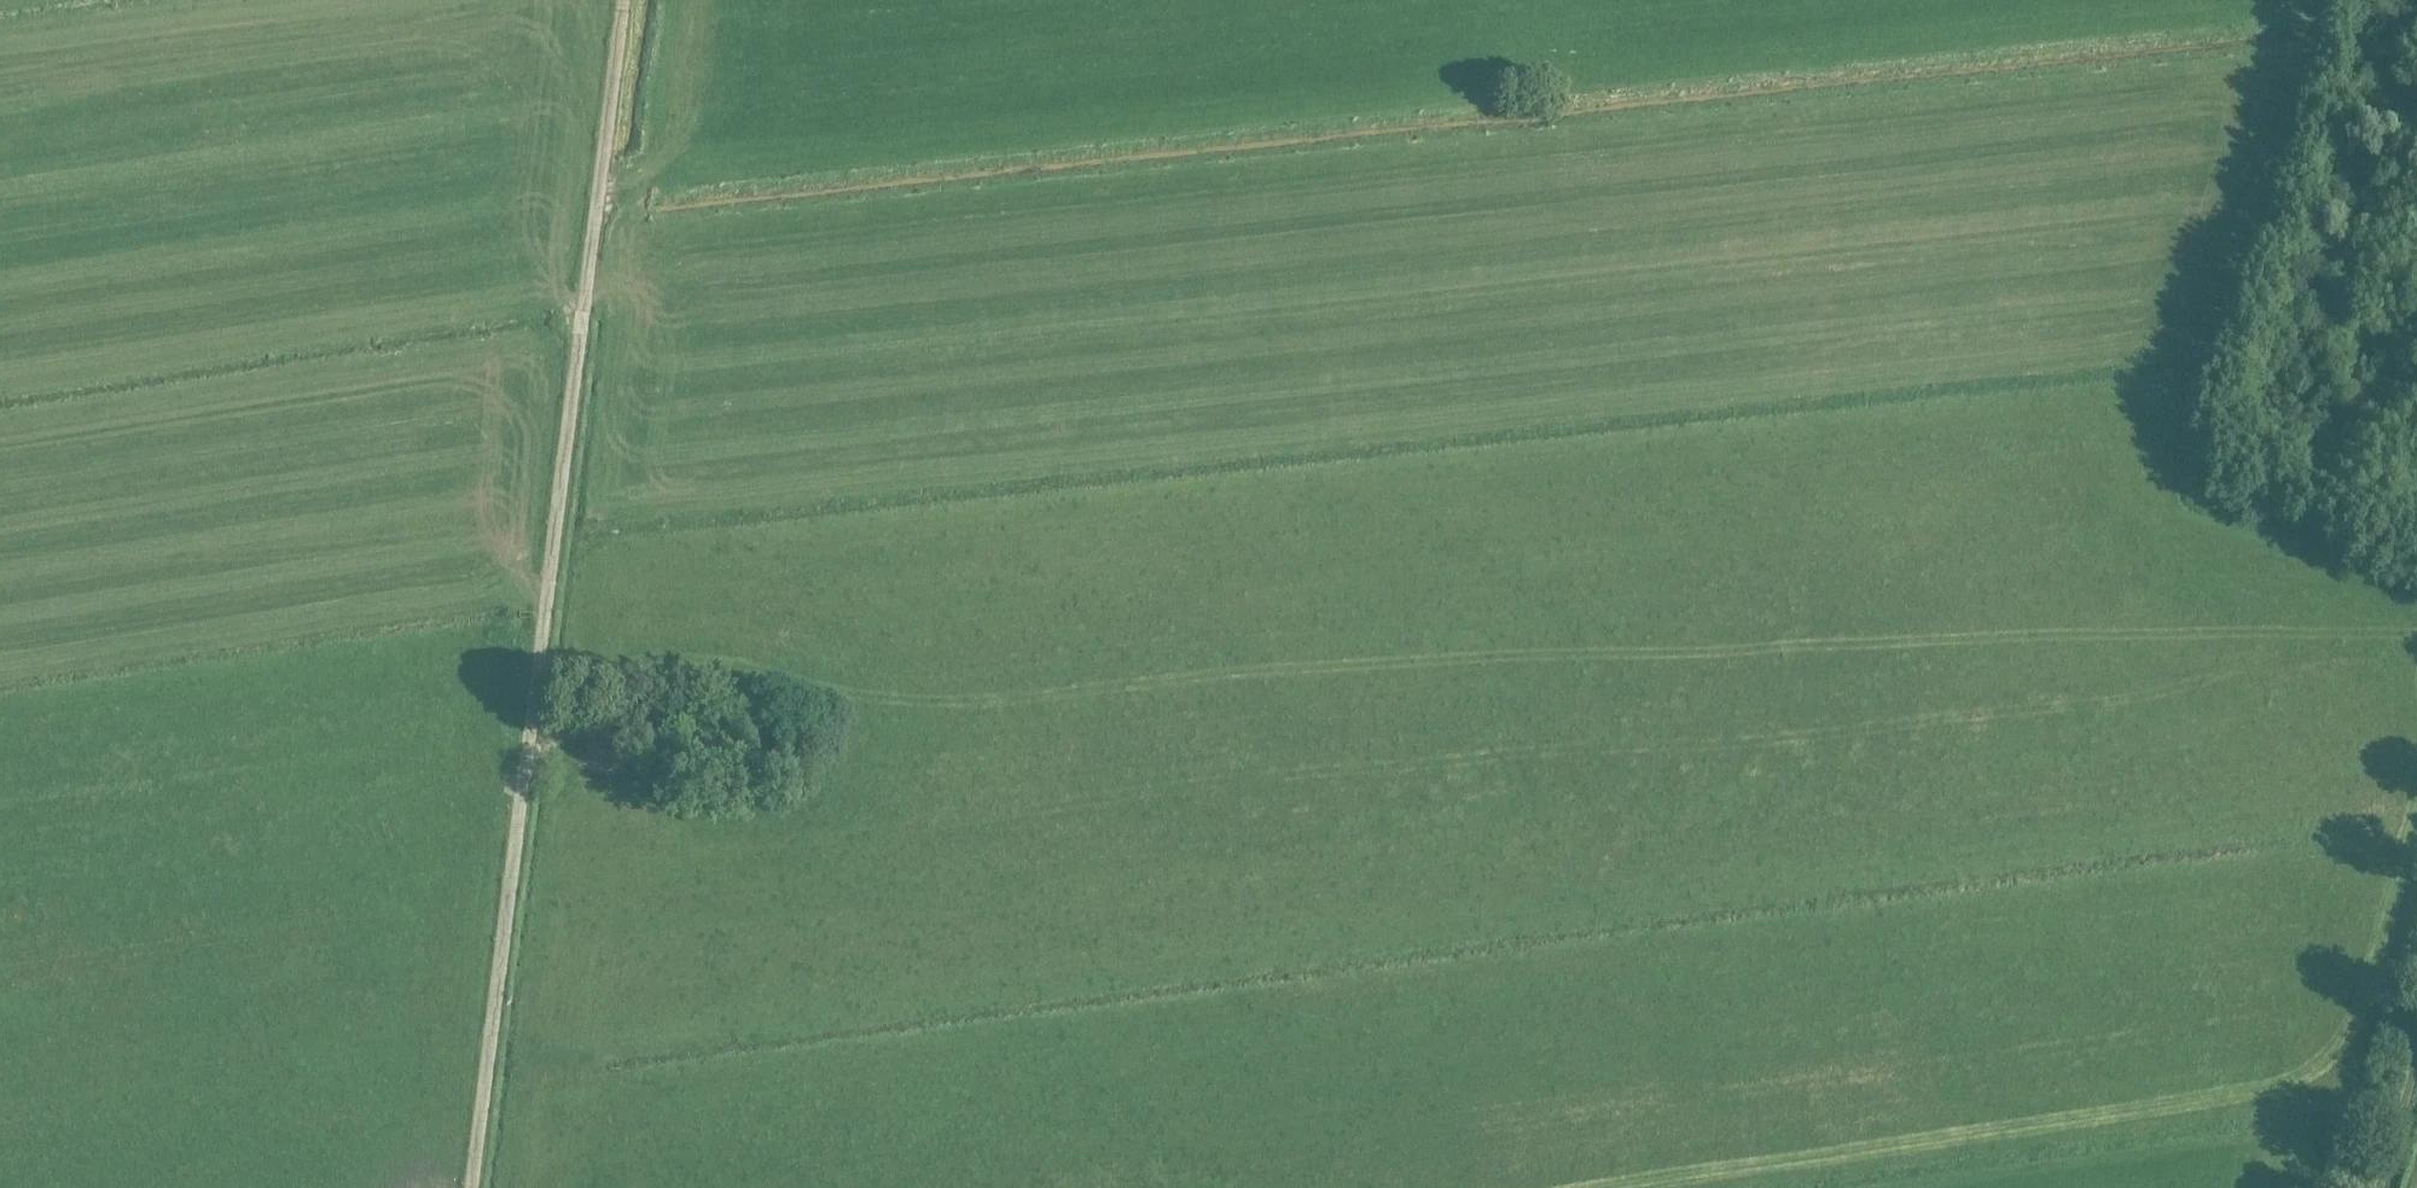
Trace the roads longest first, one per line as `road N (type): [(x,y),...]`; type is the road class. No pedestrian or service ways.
road 1 (track): [(625,0),(475,1187)]
road 2 (track): [(2416,1042),(2374,1187)]

